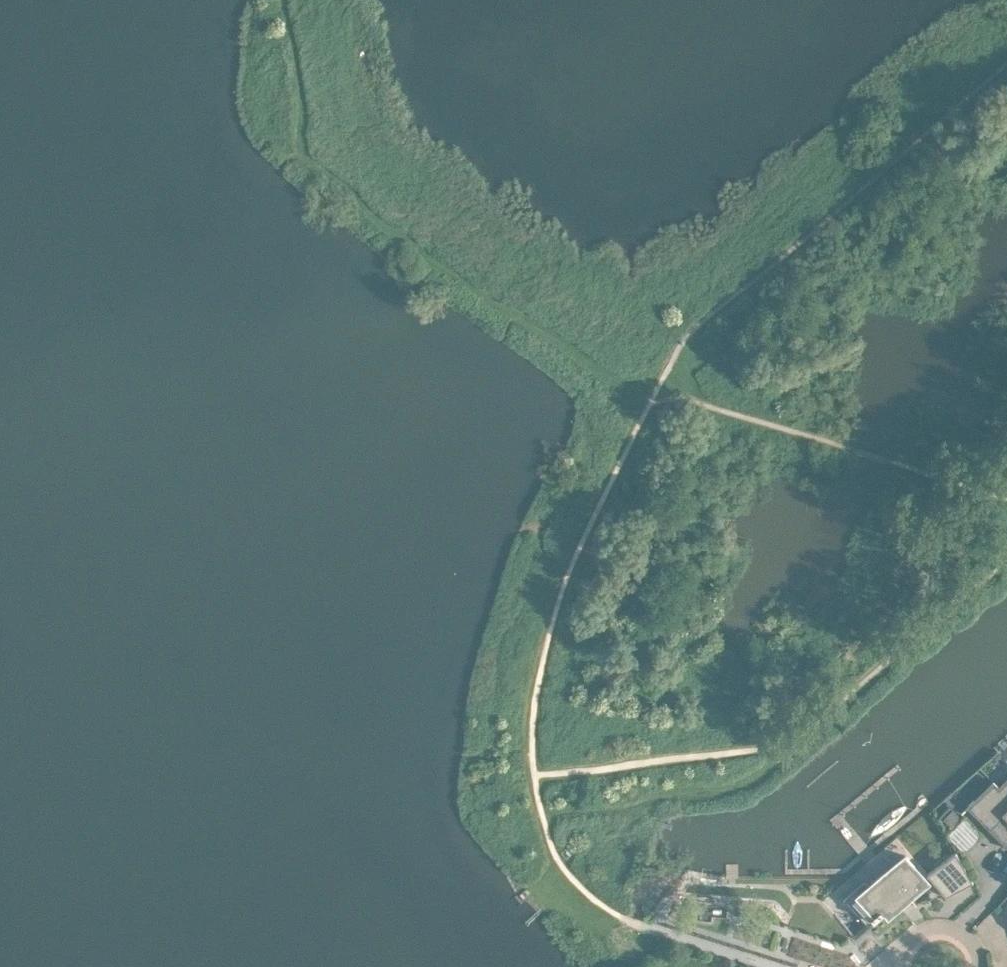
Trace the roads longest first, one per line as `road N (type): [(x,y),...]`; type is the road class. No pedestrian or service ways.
road 1 (residential): [(876,966),(905,924),(931,916),(954,921),(969,937),(971,966)]

